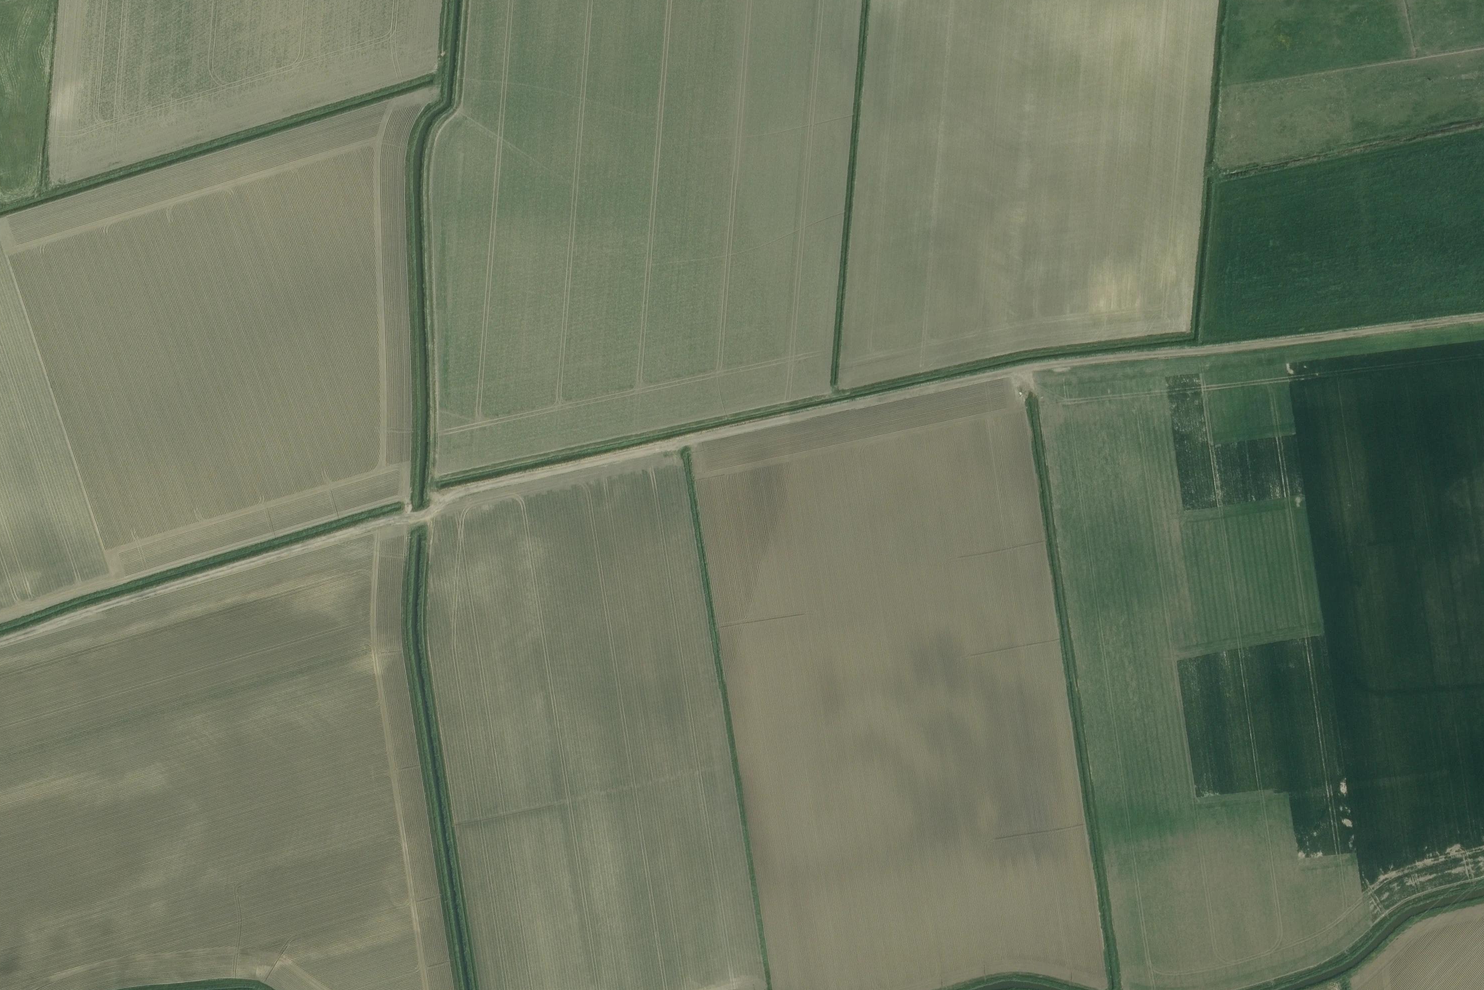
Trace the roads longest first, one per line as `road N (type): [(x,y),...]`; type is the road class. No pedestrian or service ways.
road 1 (track): [(0,643),(415,520),(440,499),(1016,373),(1483,320)]
road 2 (track): [(1016,373),(1081,830)]

